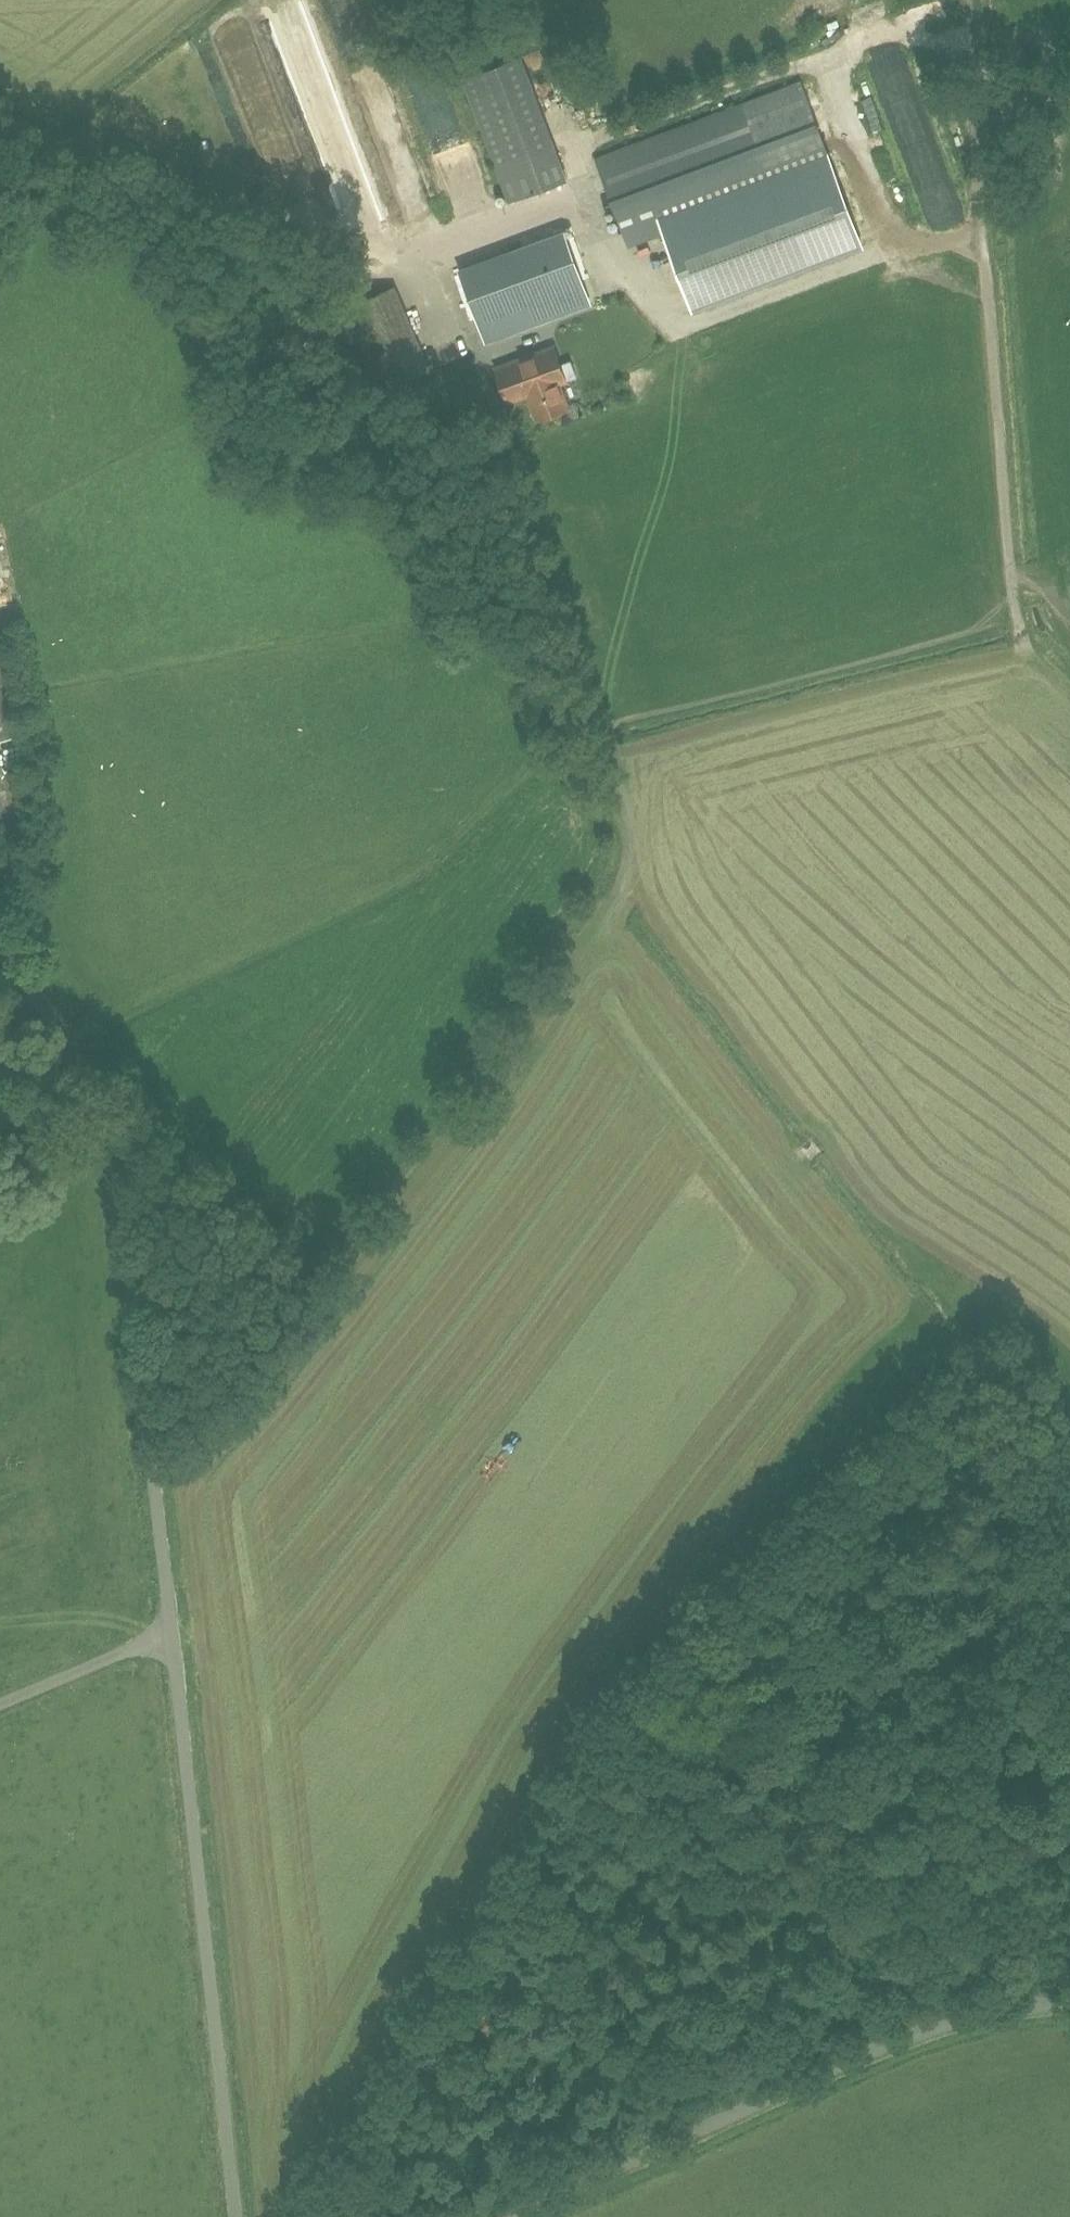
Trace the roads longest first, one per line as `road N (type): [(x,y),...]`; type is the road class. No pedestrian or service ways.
road 1 (unclassified): [(235,2216),(116,1168),(96,1105),(62,1038),(0,949)]
road 2 (unclassified): [(513,2216),(920,2031),(1069,2000)]

